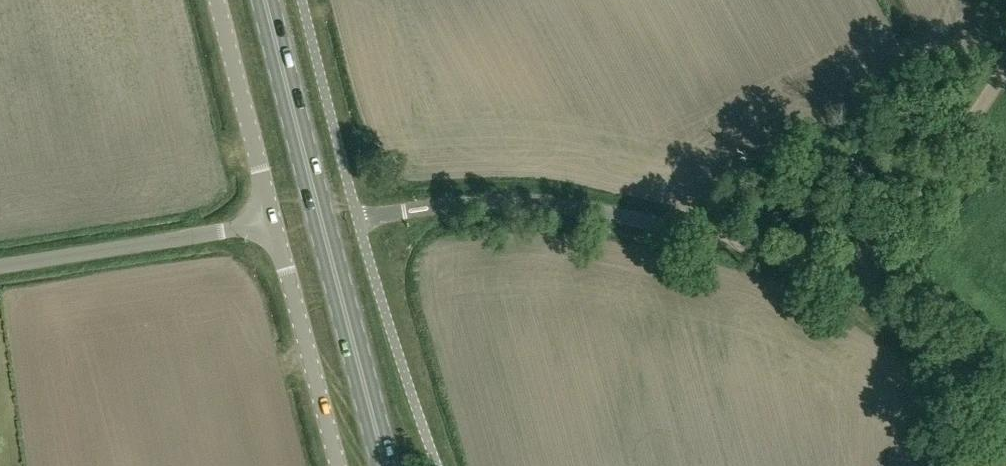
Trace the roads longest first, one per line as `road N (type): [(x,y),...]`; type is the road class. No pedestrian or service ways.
road 1 (unclassified): [(1005,413),(853,291),(777,255),(538,204),(418,210)]
road 2 (primary): [(385,465),(267,0)]
road 3 (unclassified): [(0,266),(273,224)]
road 4 (track): [(853,291),(869,254),(1005,66)]
road 5 (unclassified): [(273,224),(337,465)]
road 6 (unclassified): [(218,0),(273,224)]

